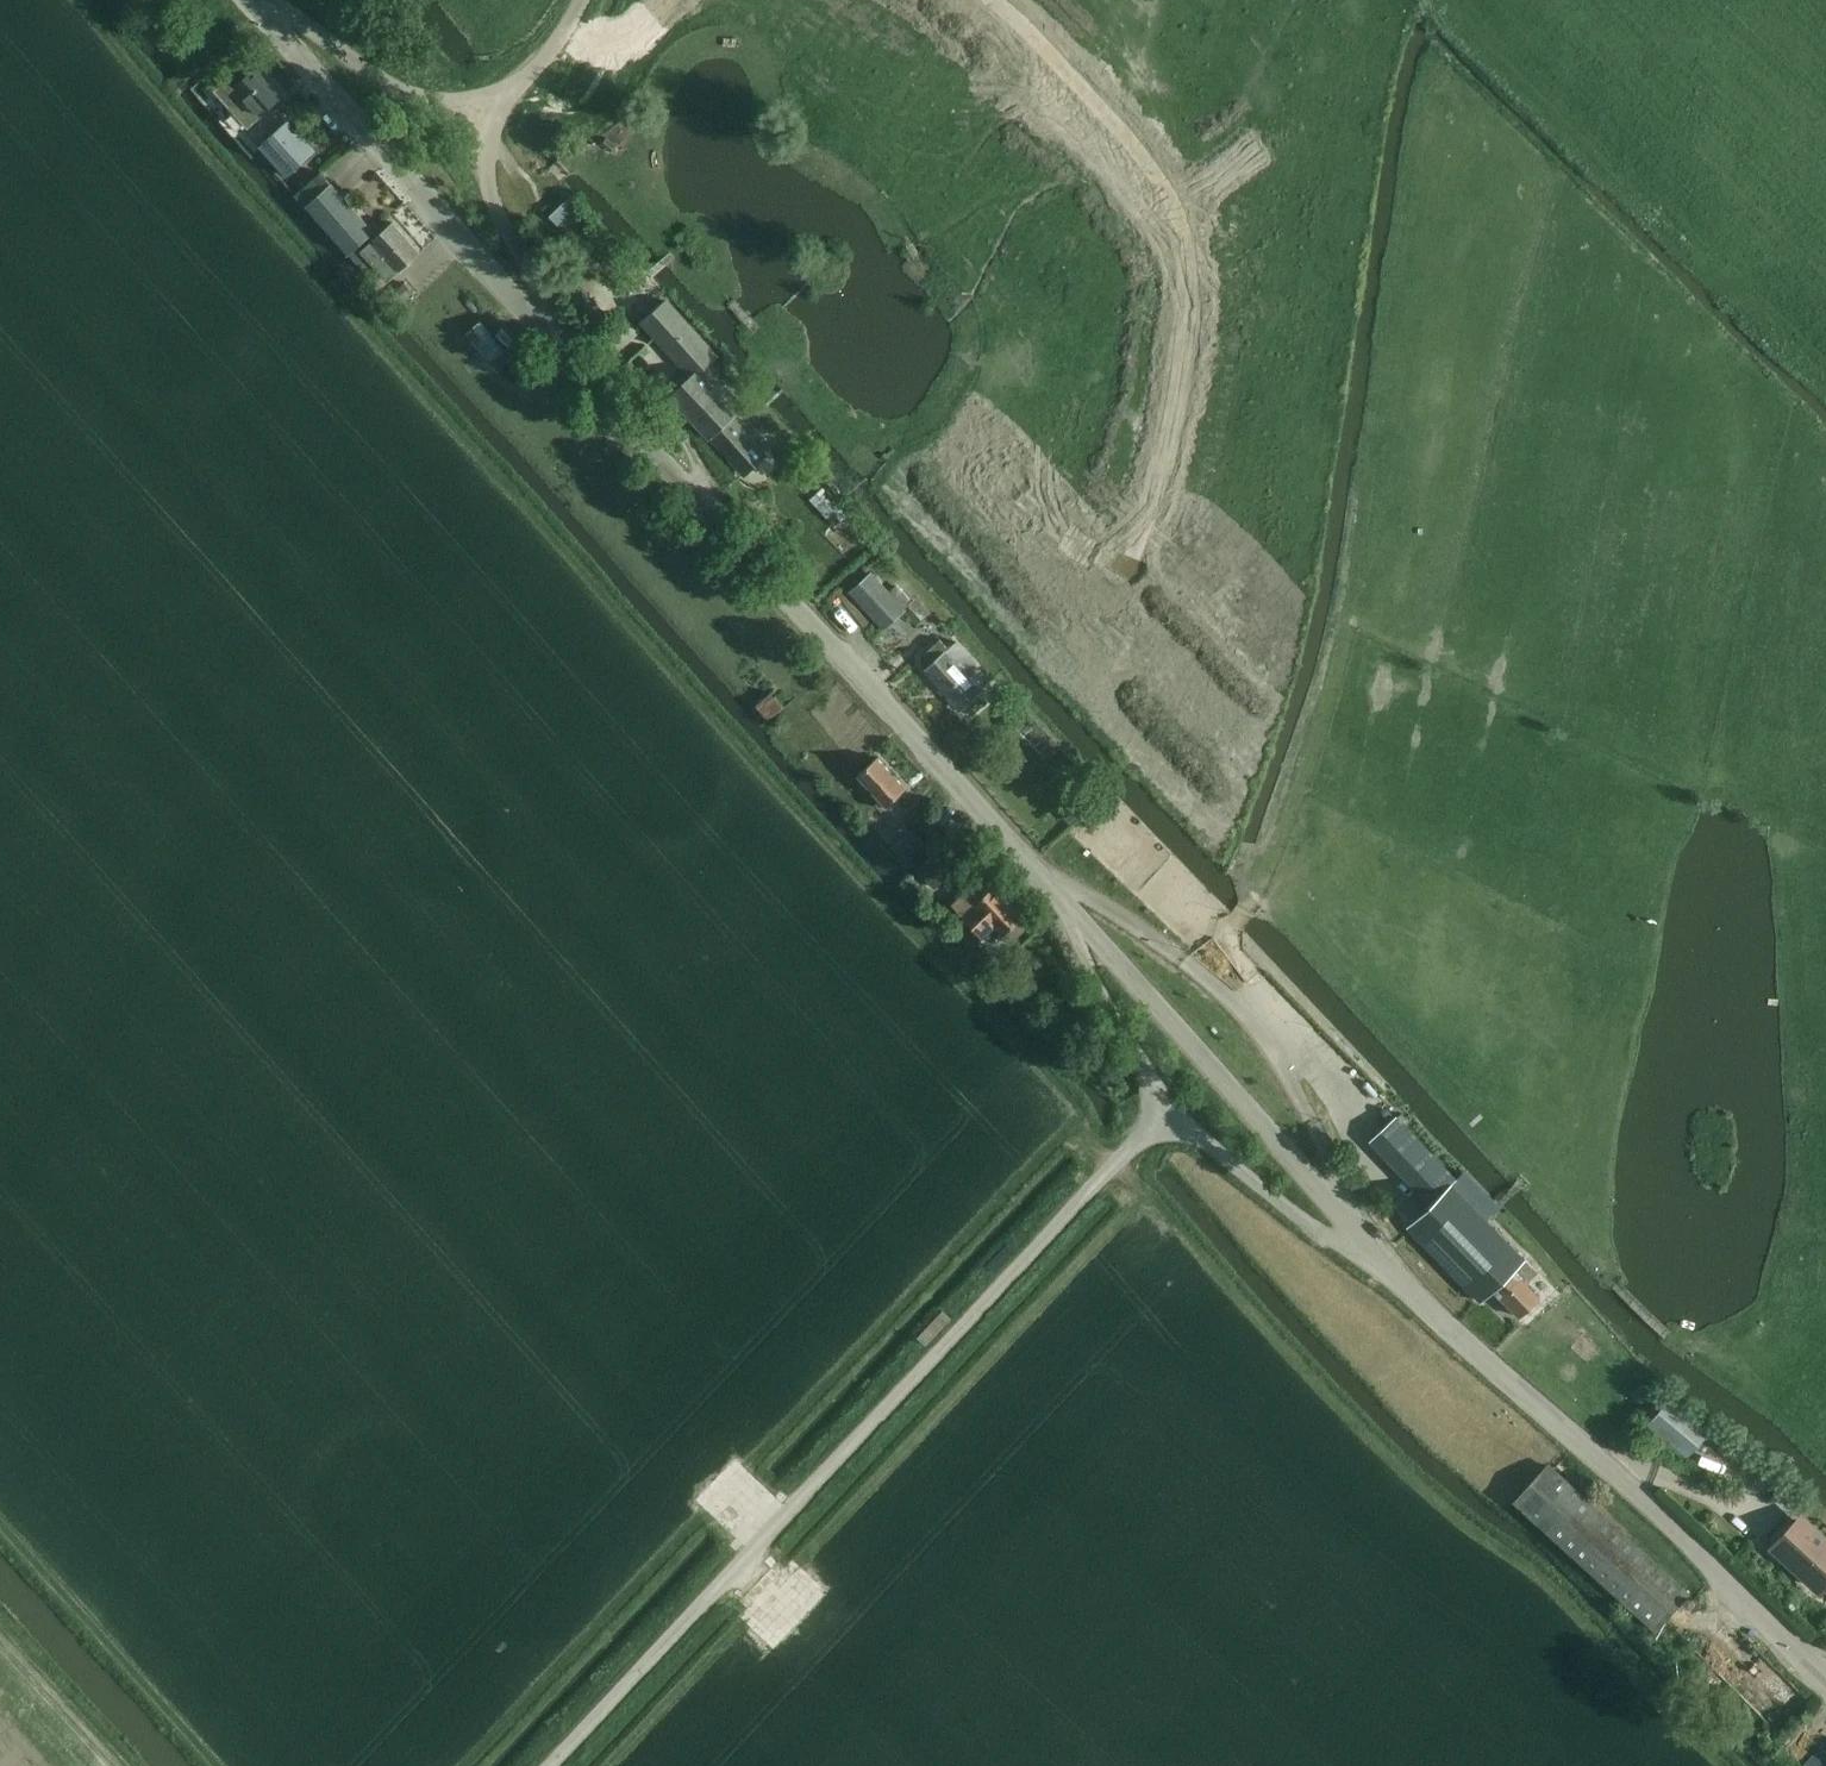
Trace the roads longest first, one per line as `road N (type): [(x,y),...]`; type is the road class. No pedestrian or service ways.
road 1 (tertiary): [(250,0),(1058,894)]
road 2 (unclassified): [(551,1765),(1165,1110)]
road 3 (tertiary): [(1385,1266),(1816,1670)]
road 4 (tertiary): [(1058,894),(1385,1266)]
road 5 (track): [(233,1765),(0,1507)]
road 6 (unclassified): [(1385,1266),(1315,1228),(1165,1110)]
road 7 (unclassified): [(1165,1110),(1058,894)]
road 8 (track): [(0,1633),(120,1765)]
road 9 (track): [(1236,923),(1263,891),(1304,804)]

